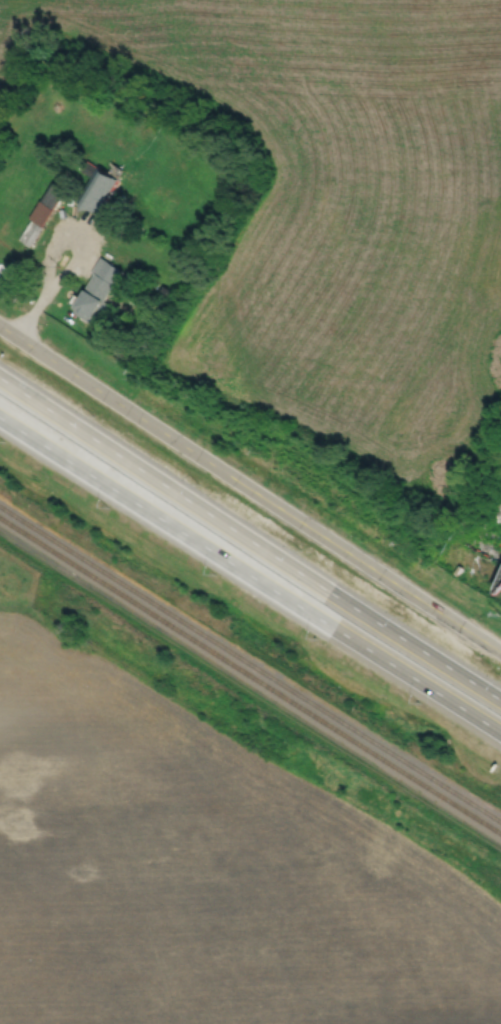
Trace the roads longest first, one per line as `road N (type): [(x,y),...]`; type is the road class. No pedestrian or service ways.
road 1 (residential): [(500,652),(0,327)]
road 2 (motorway): [(500,700),(0,378)]
road 3 (motorway): [(0,418),(500,732)]

